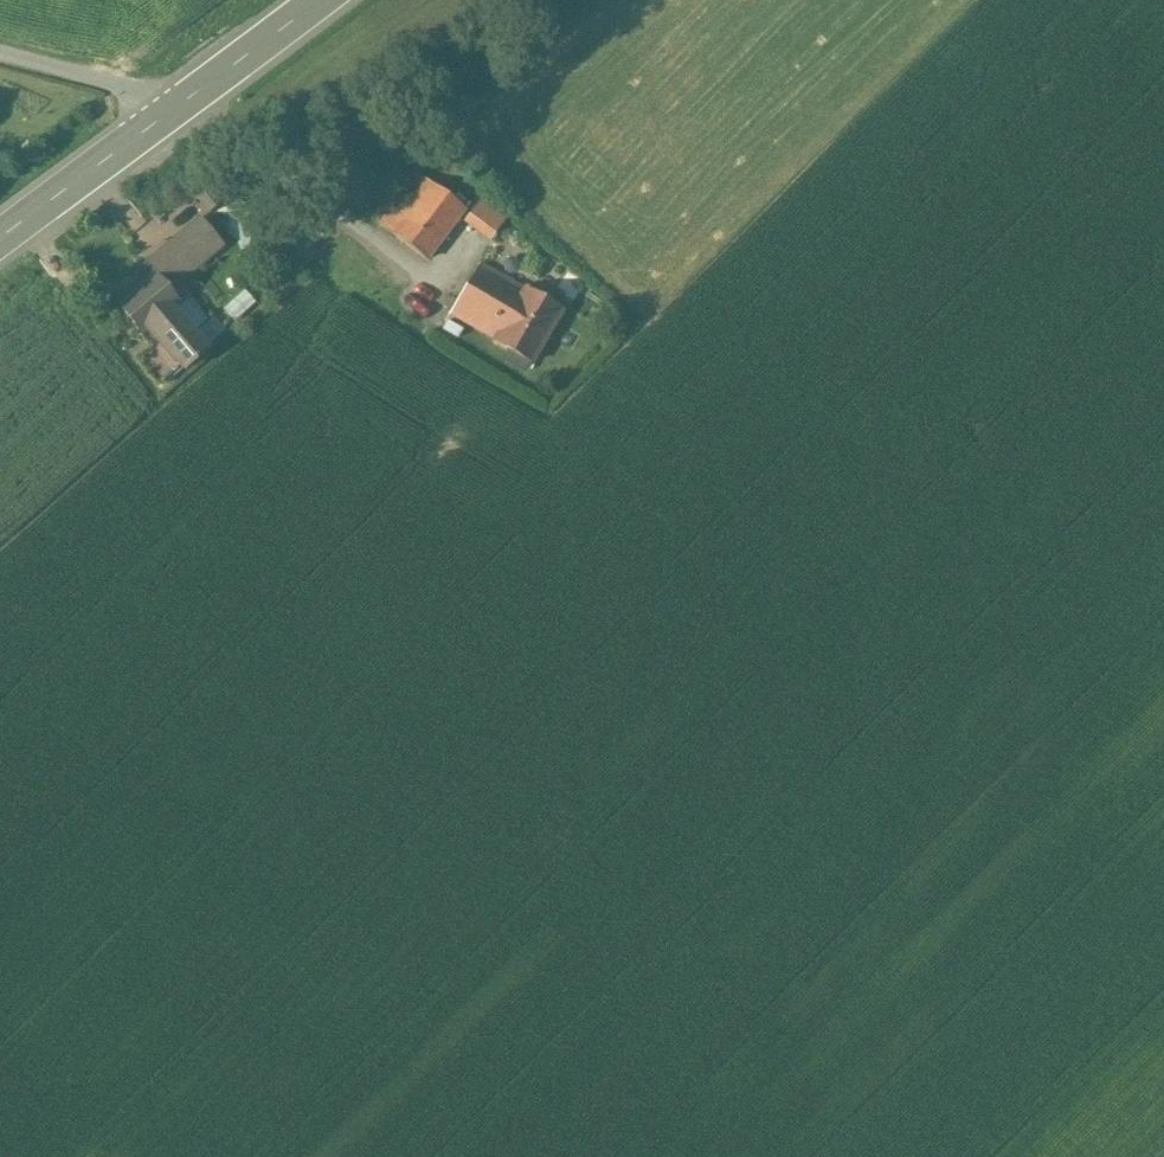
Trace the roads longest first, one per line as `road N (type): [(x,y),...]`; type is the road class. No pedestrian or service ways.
road 1 (secondary): [(0,236),(172,111)]
road 2 (secondary): [(172,111),(318,0)]
road 3 (unclassified): [(172,111),(124,86),(0,54)]

